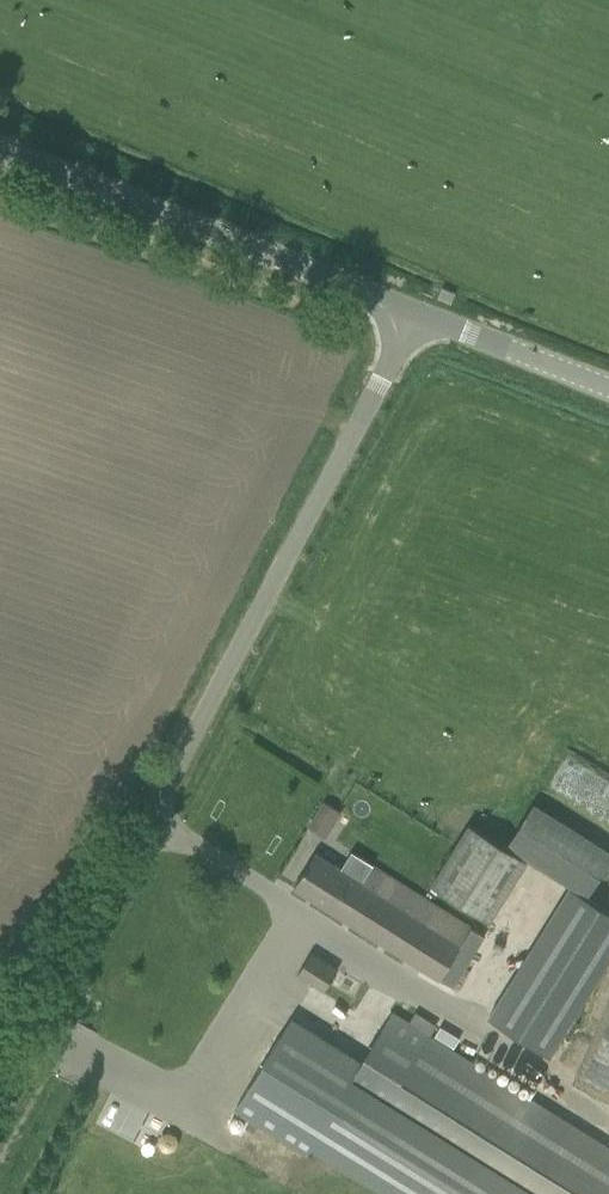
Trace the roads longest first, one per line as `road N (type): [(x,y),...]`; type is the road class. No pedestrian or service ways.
road 1 (unclassified): [(0,1102),(408,313)]
road 2 (unclassified): [(408,313),(0,152)]
road 3 (unclassified): [(608,395),(408,313)]

